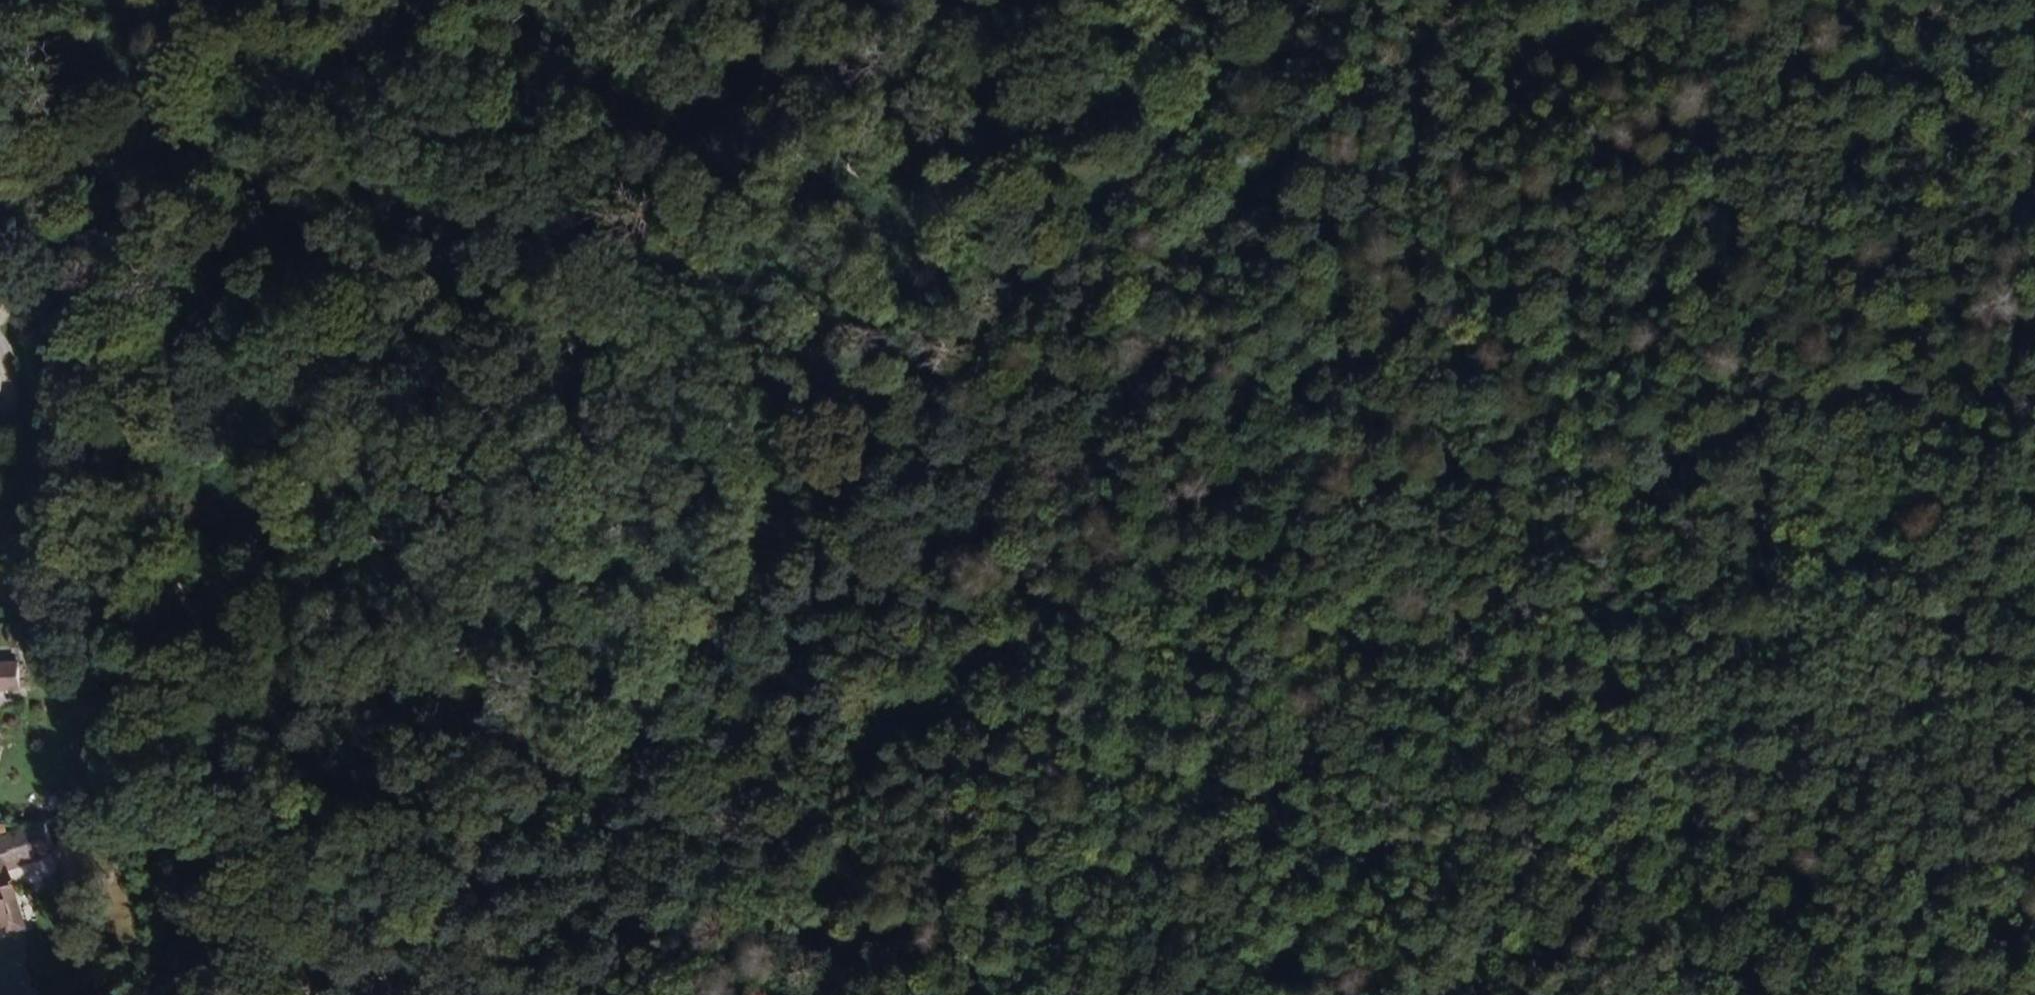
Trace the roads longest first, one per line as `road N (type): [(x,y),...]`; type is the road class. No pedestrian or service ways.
road 1 (track): [(318,994),(994,321),(1299,0)]

